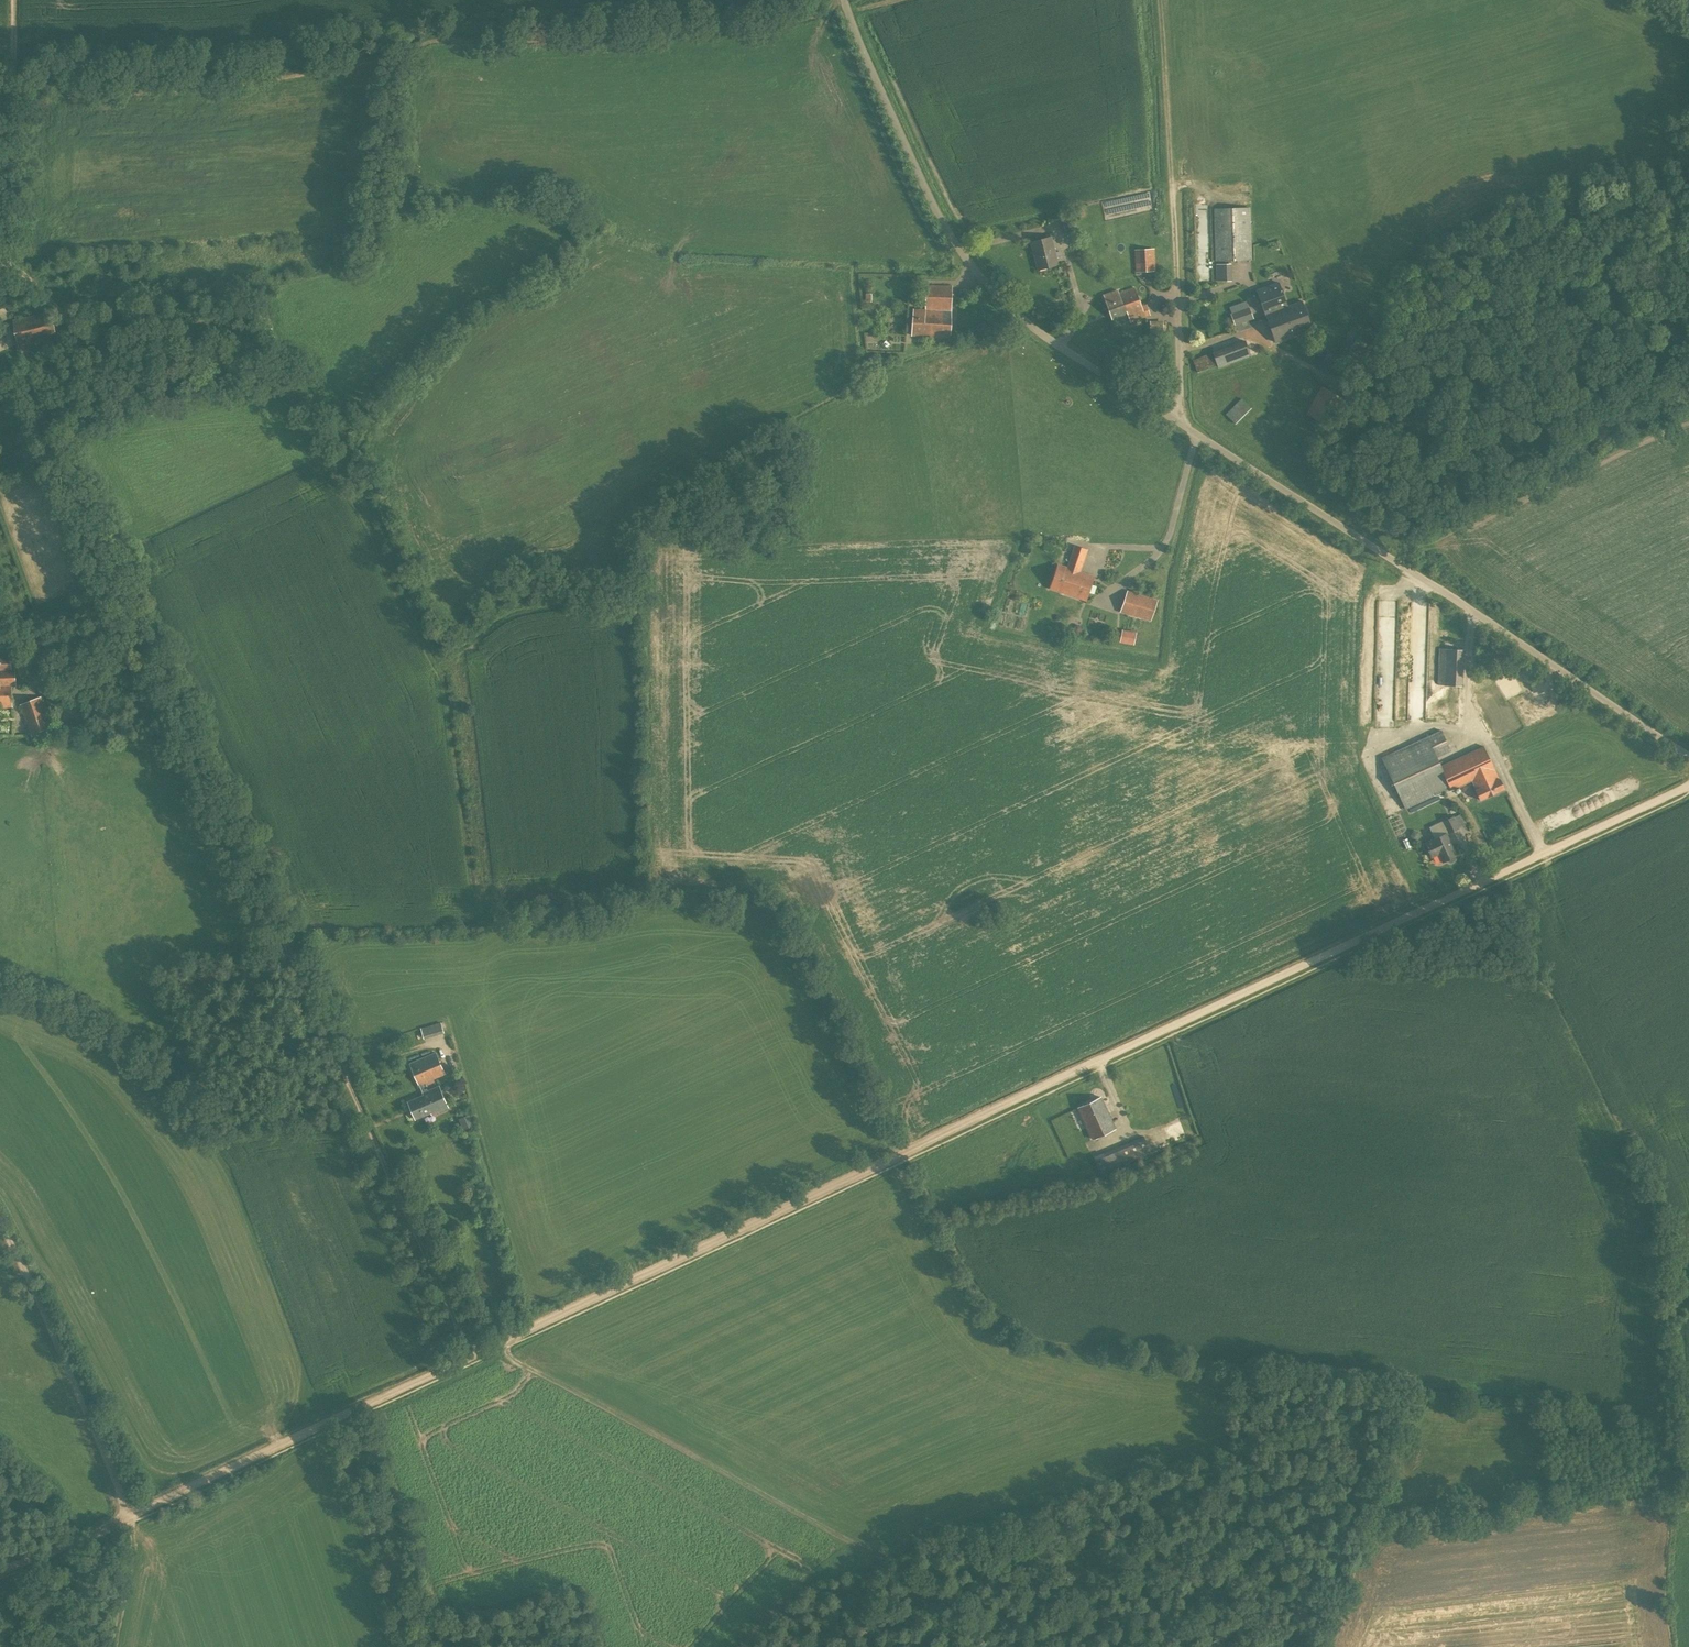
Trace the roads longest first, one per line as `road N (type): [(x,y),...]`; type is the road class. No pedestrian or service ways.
road 1 (track): [(470,1355),(58,451),(73,336),(59,309),(5,250),(14,0)]
road 2 (track): [(470,1355),(1688,786)]
road 3 (unclassified): [(1688,757),(1017,314),(937,211),(845,0)]
road 4 (track): [(500,1341),(508,1357),(905,1577),(946,1589),(1031,1600),(1225,1546),(1348,1496),(1381,1493)]
road 5 (track): [(289,950),(485,937),(462,678),(351,445)]
road 6 (track): [(1160,0),(1181,273),(1176,420)]
road 7 (track): [(129,1517),(0,1207)]
road 8 (track): [(129,1517),(337,1418)]
road 9 (track): [(76,348),(269,305)]
road 10 (track): [(337,1418),(470,1355)]
road 11 (track): [(129,1517),(0,1573)]

